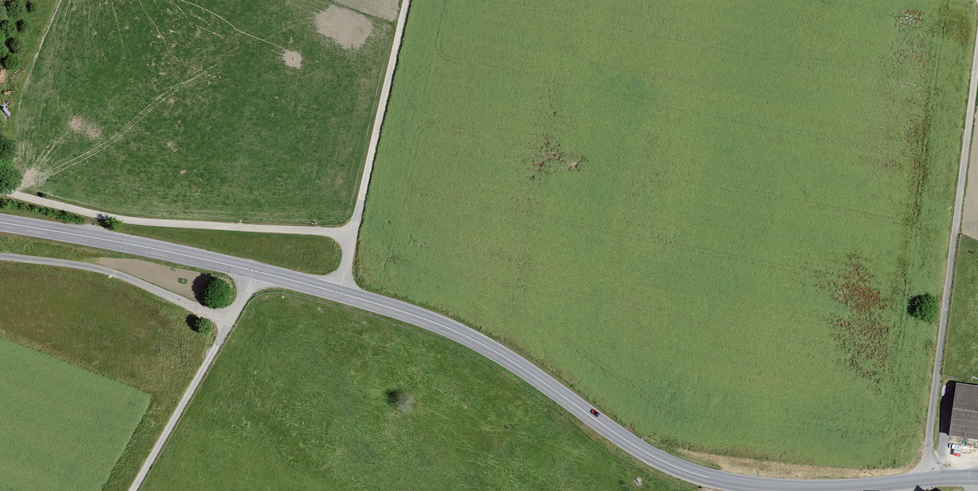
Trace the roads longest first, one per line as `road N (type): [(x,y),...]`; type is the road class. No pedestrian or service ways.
road 1 (secondary): [(796,490),(702,479),(655,460),(517,364),(409,314),(221,263),(0,222)]
road 2 (track): [(977,53),(925,482)]
road 3 (track): [(353,232),(127,220),(0,191)]
road 4 (track): [(339,293),(407,0)]
road 5 (track): [(231,322),(132,490)]
road 6 (secondary): [(977,480),(806,490)]

